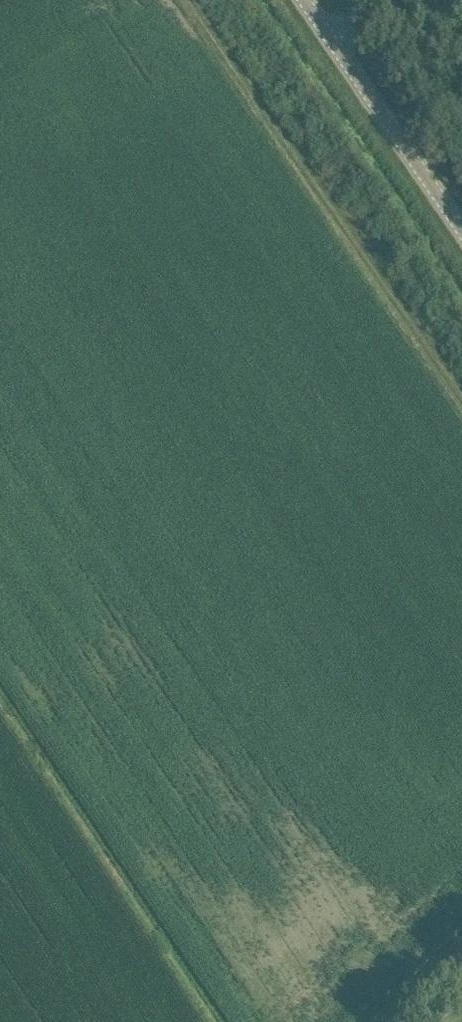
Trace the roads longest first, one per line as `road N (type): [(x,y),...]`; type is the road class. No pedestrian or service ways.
road 1 (unclassified): [(461,241),(294,0)]

